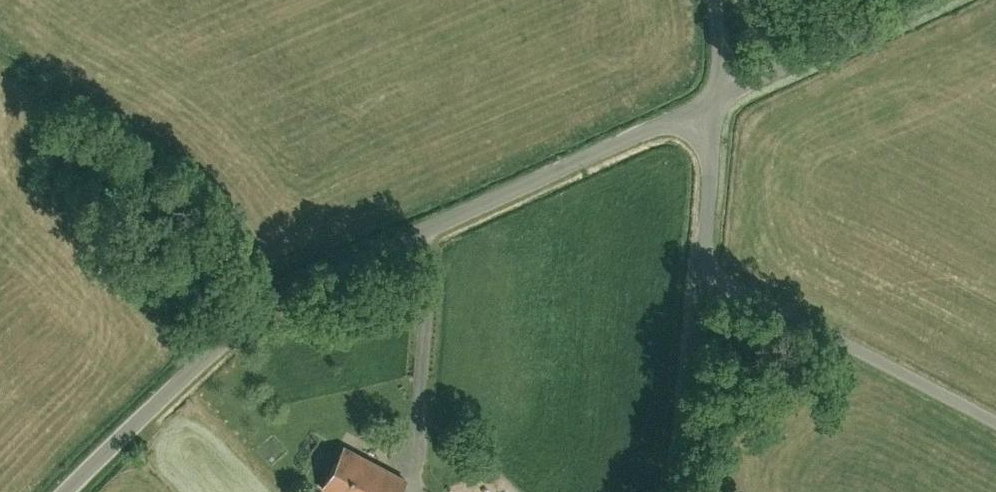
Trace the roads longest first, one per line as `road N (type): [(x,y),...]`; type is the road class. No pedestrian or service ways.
road 1 (unclassified): [(67,491),(271,306),(717,97)]
road 2 (unclassified): [(679,491),(717,97)]
road 3 (unclassified): [(717,97),(933,0)]

